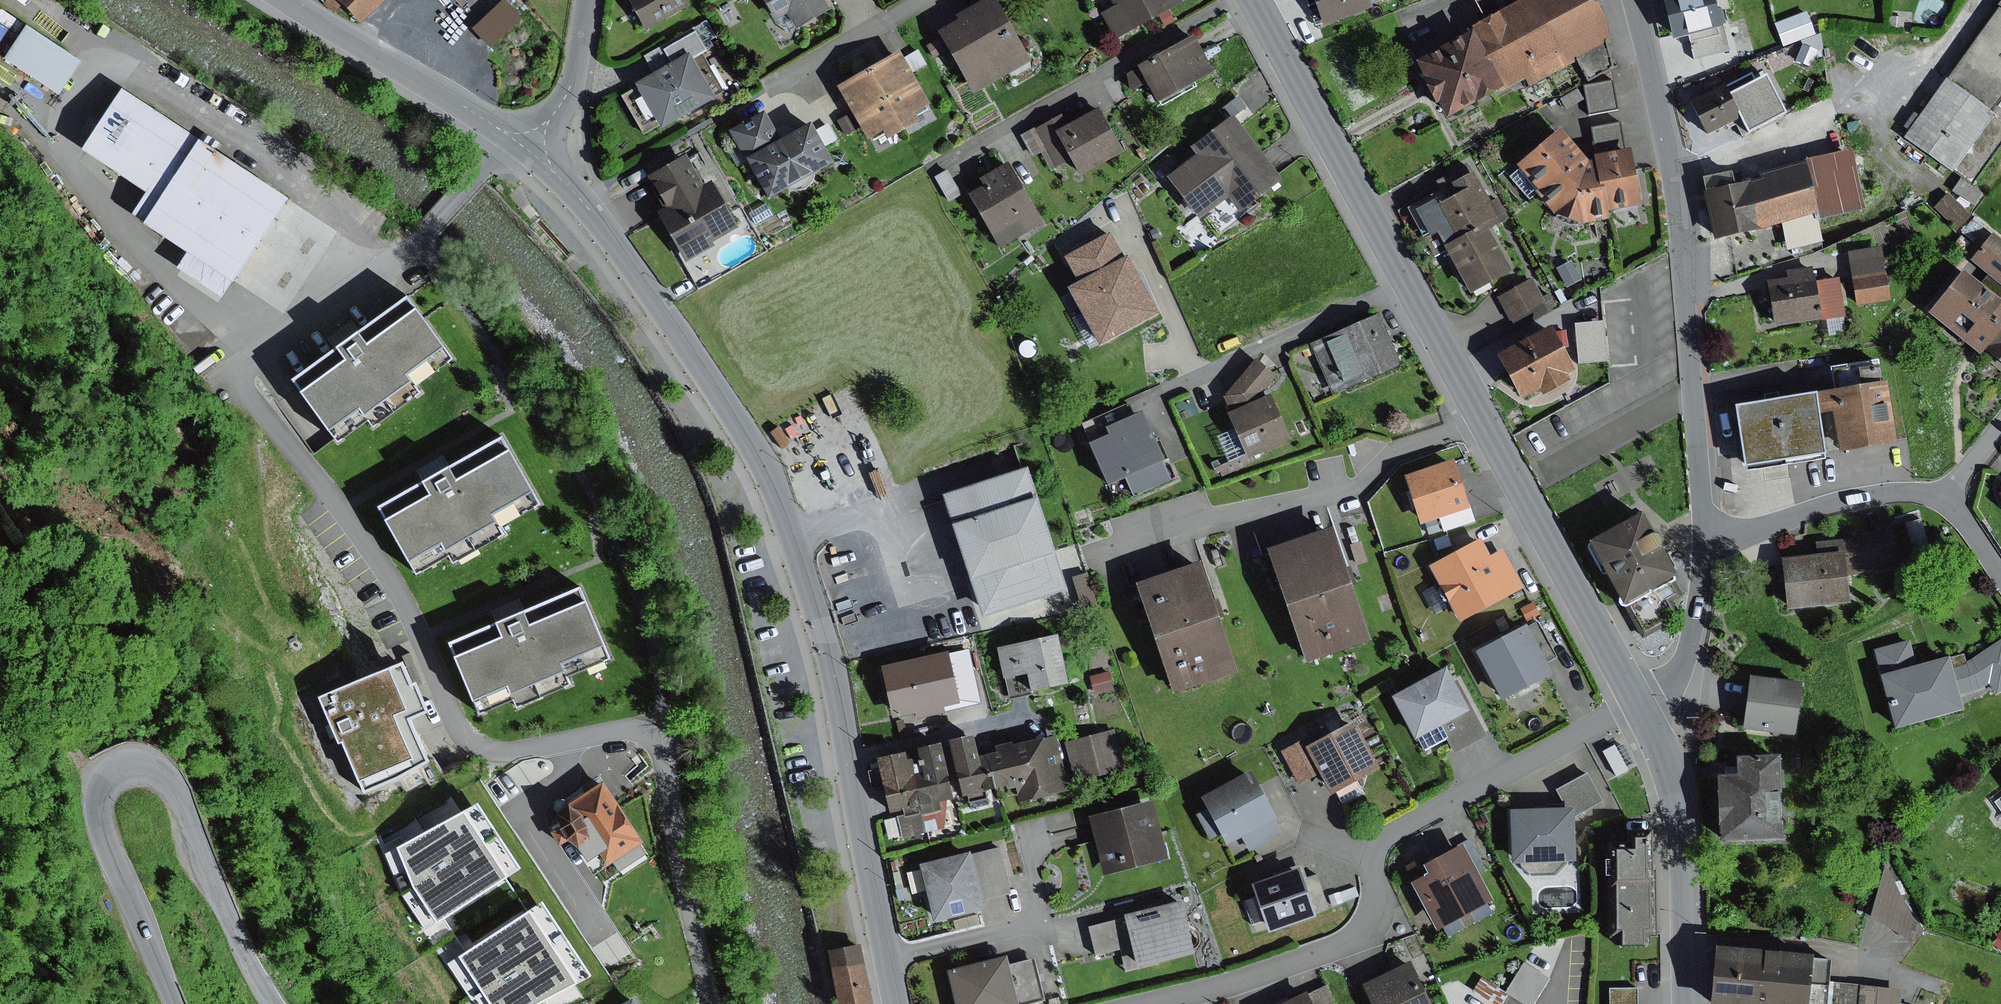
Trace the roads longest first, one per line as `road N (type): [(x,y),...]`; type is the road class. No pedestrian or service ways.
road 1 (residential): [(712,1003),(663,739),(627,725),(508,751),(475,742),(414,617),(256,391),(255,356),(430,229)]
road 2 (residential): [(899,1003),(831,666),(767,474),(621,250),(523,144)]
road 3 (tertiary): [(1253,0),(1641,705)]
road 4 (residential): [(1146,1003),(1241,982),(1360,936),(1377,905),(1373,860),(1384,842),(1641,705)]
road 5 (tertiary): [(275,1003),(198,850),(185,801),(167,774),(133,763),(103,781),(101,821),(173,1003)]
road 6 (tertiary): [(1640,0),(1675,146),(1691,269),(1704,541)]
road 7 (tertiary): [(1641,705),(1681,799),(1688,1003)]
road 8 (residential): [(523,144),(279,0)]
road 9 (residential): [(1953,490),(1845,499),(1704,541)]
road 10 (tertiary): [(1704,541),(1693,640),(1681,673),(1641,705)]
road 11 (residential): [(523,144),(549,125),(576,83),(588,0)]
road 12 (unclassified): [(430,229),(523,144)]

